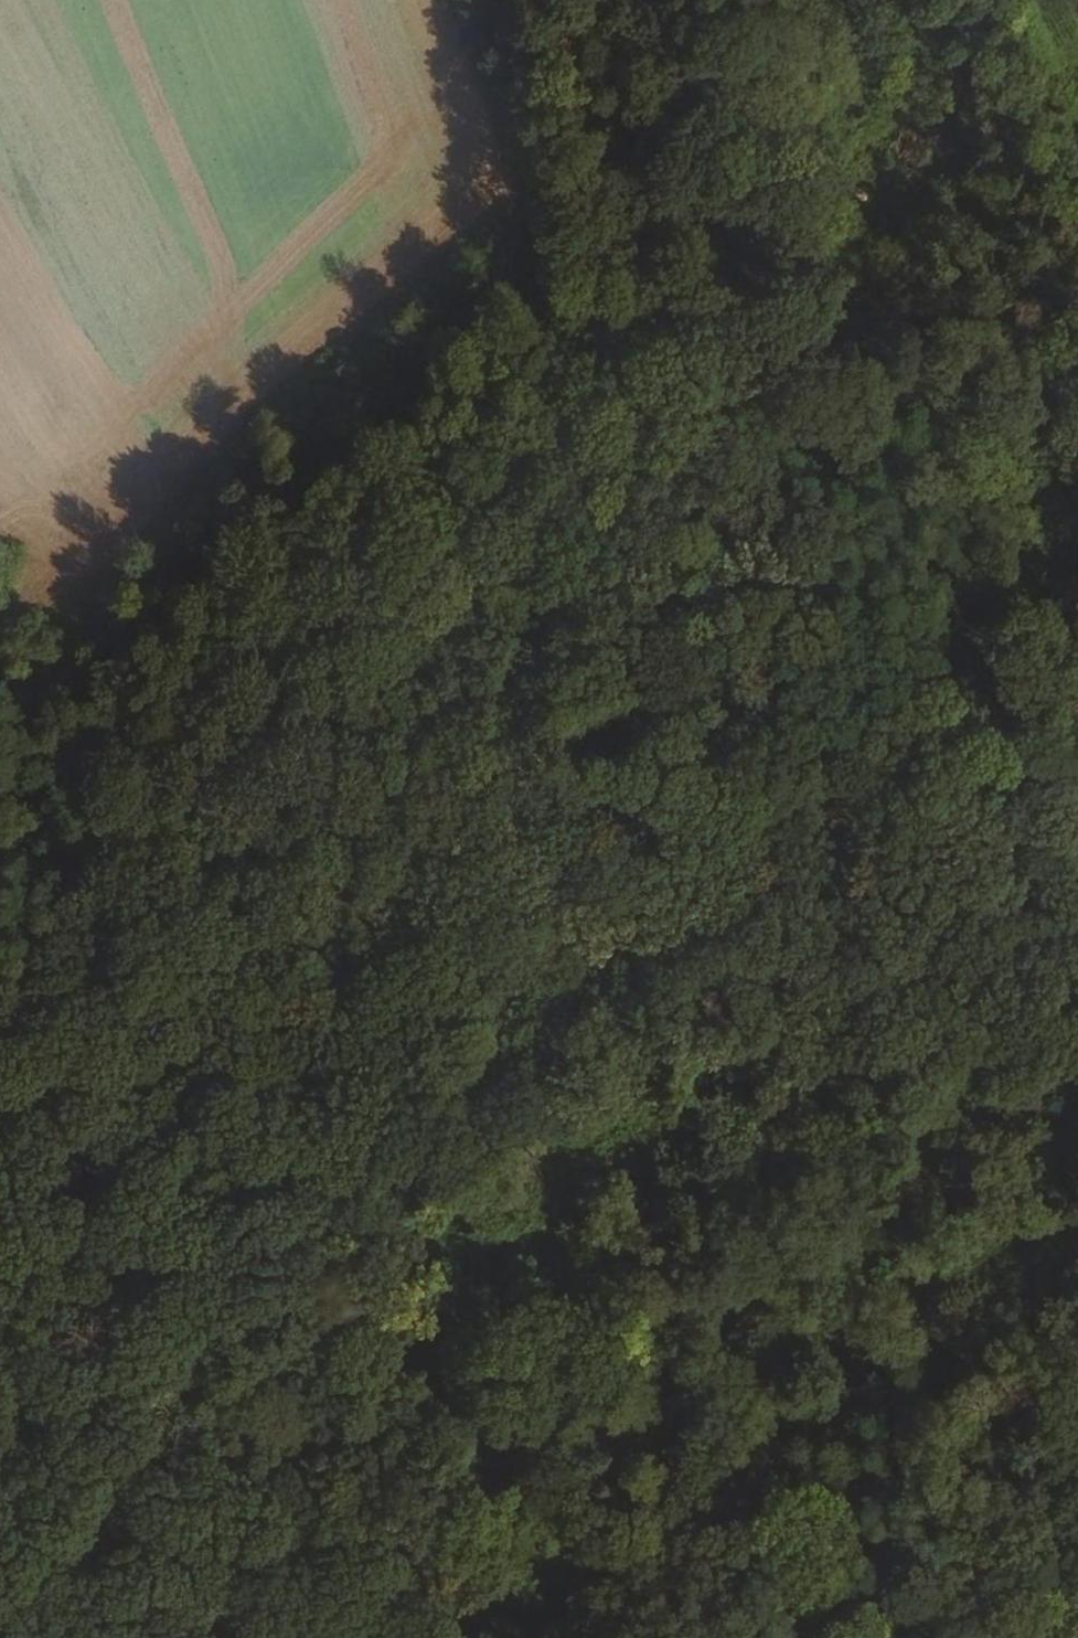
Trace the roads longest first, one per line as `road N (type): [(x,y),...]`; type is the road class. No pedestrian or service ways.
road 1 (track): [(540,1637),(1077,1294)]

